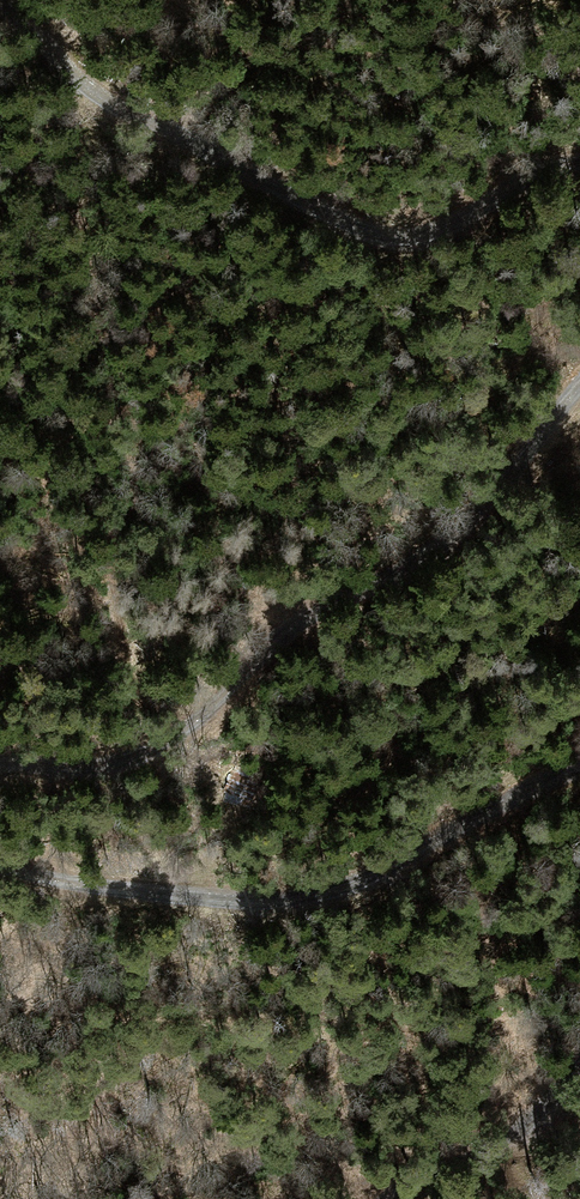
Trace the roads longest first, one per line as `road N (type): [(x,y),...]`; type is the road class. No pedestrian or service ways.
road 1 (track): [(579,398),(477,532),(411,576),(305,624),(266,655),(208,722),(97,769),(0,768)]
road 2 (track): [(0,861),(85,896),(304,897),(412,858),(579,766)]
road 3 (track): [(54,68),(76,91),(381,245),(431,240),(540,177),(579,168)]
road 4 (track): [(579,1065),(557,1102),(523,1129),(422,1176)]

